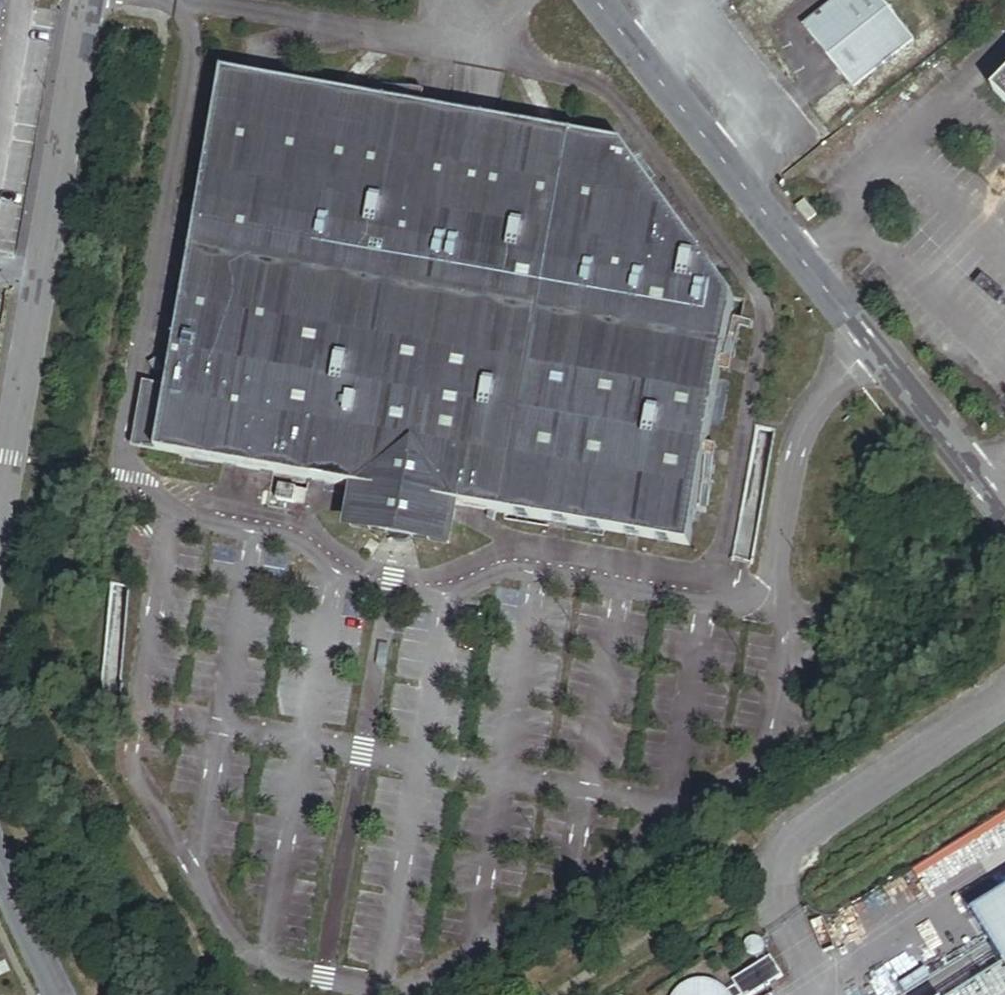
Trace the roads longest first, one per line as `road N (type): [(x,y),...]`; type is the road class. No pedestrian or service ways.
road 1 (unclassified): [(597,0),(1004,512)]
road 2 (unclassified): [(0,501),(86,0)]
road 3 (unclassified): [(1004,704),(777,851),(770,891),(830,994)]
road 4 (unclassified): [(58,994),(0,878)]

